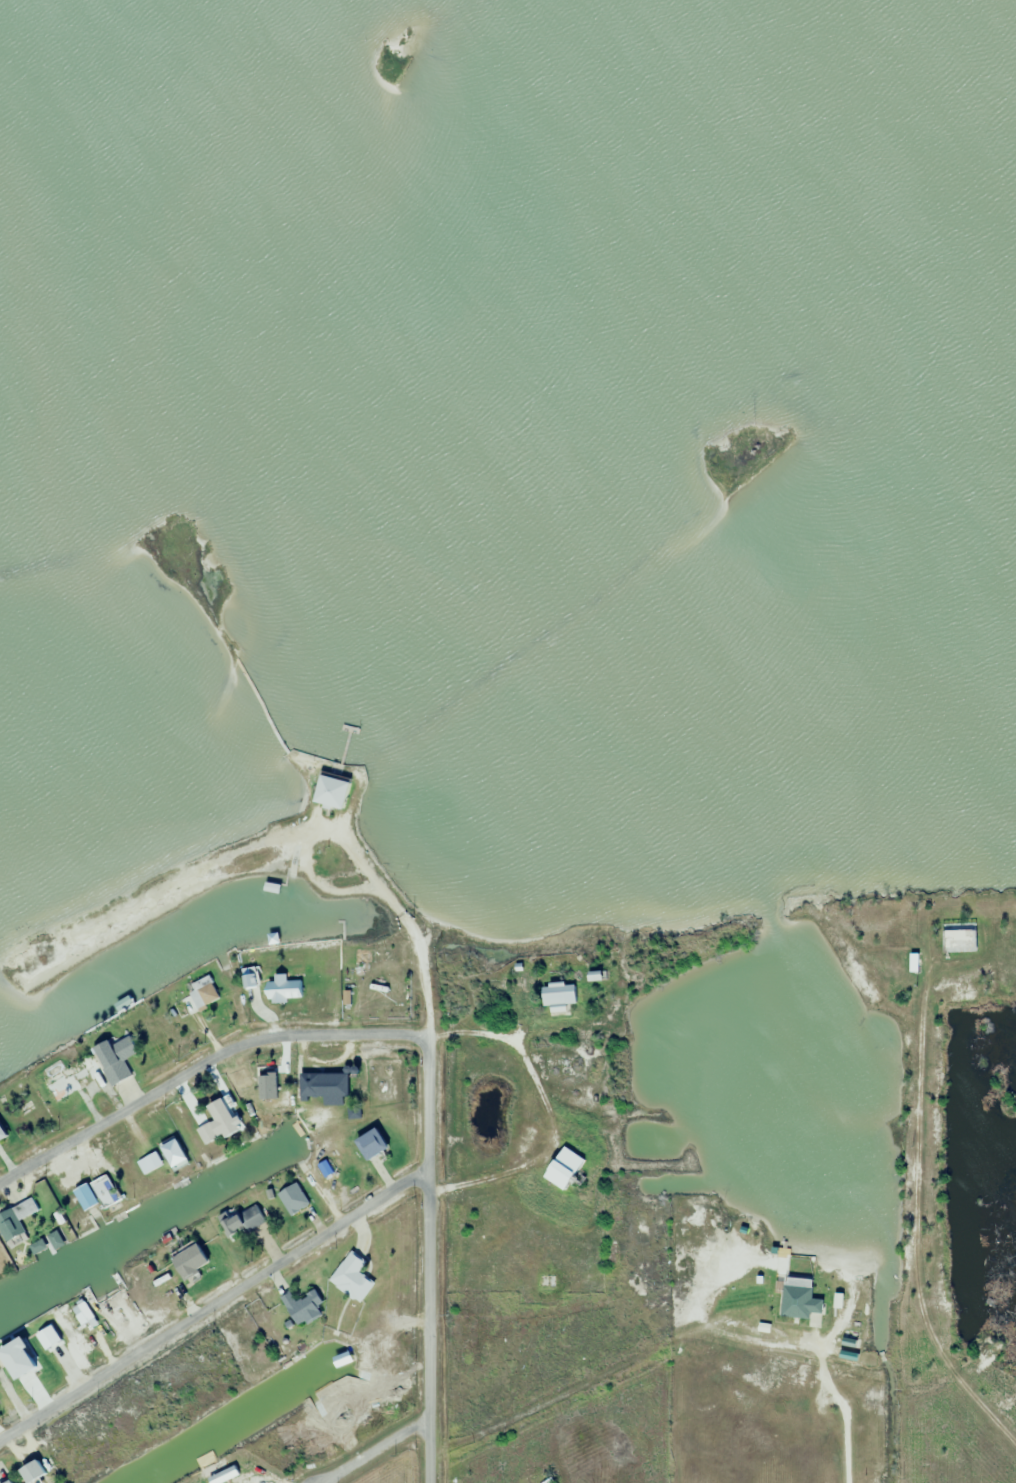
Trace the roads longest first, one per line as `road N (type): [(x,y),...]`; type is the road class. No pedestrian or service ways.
road 1 (residential): [(0,1434),(425,1166)]
road 2 (residential): [(0,1176),(243,1042),(425,1034)]
road 3 (residential): [(426,1482),(425,1034)]

